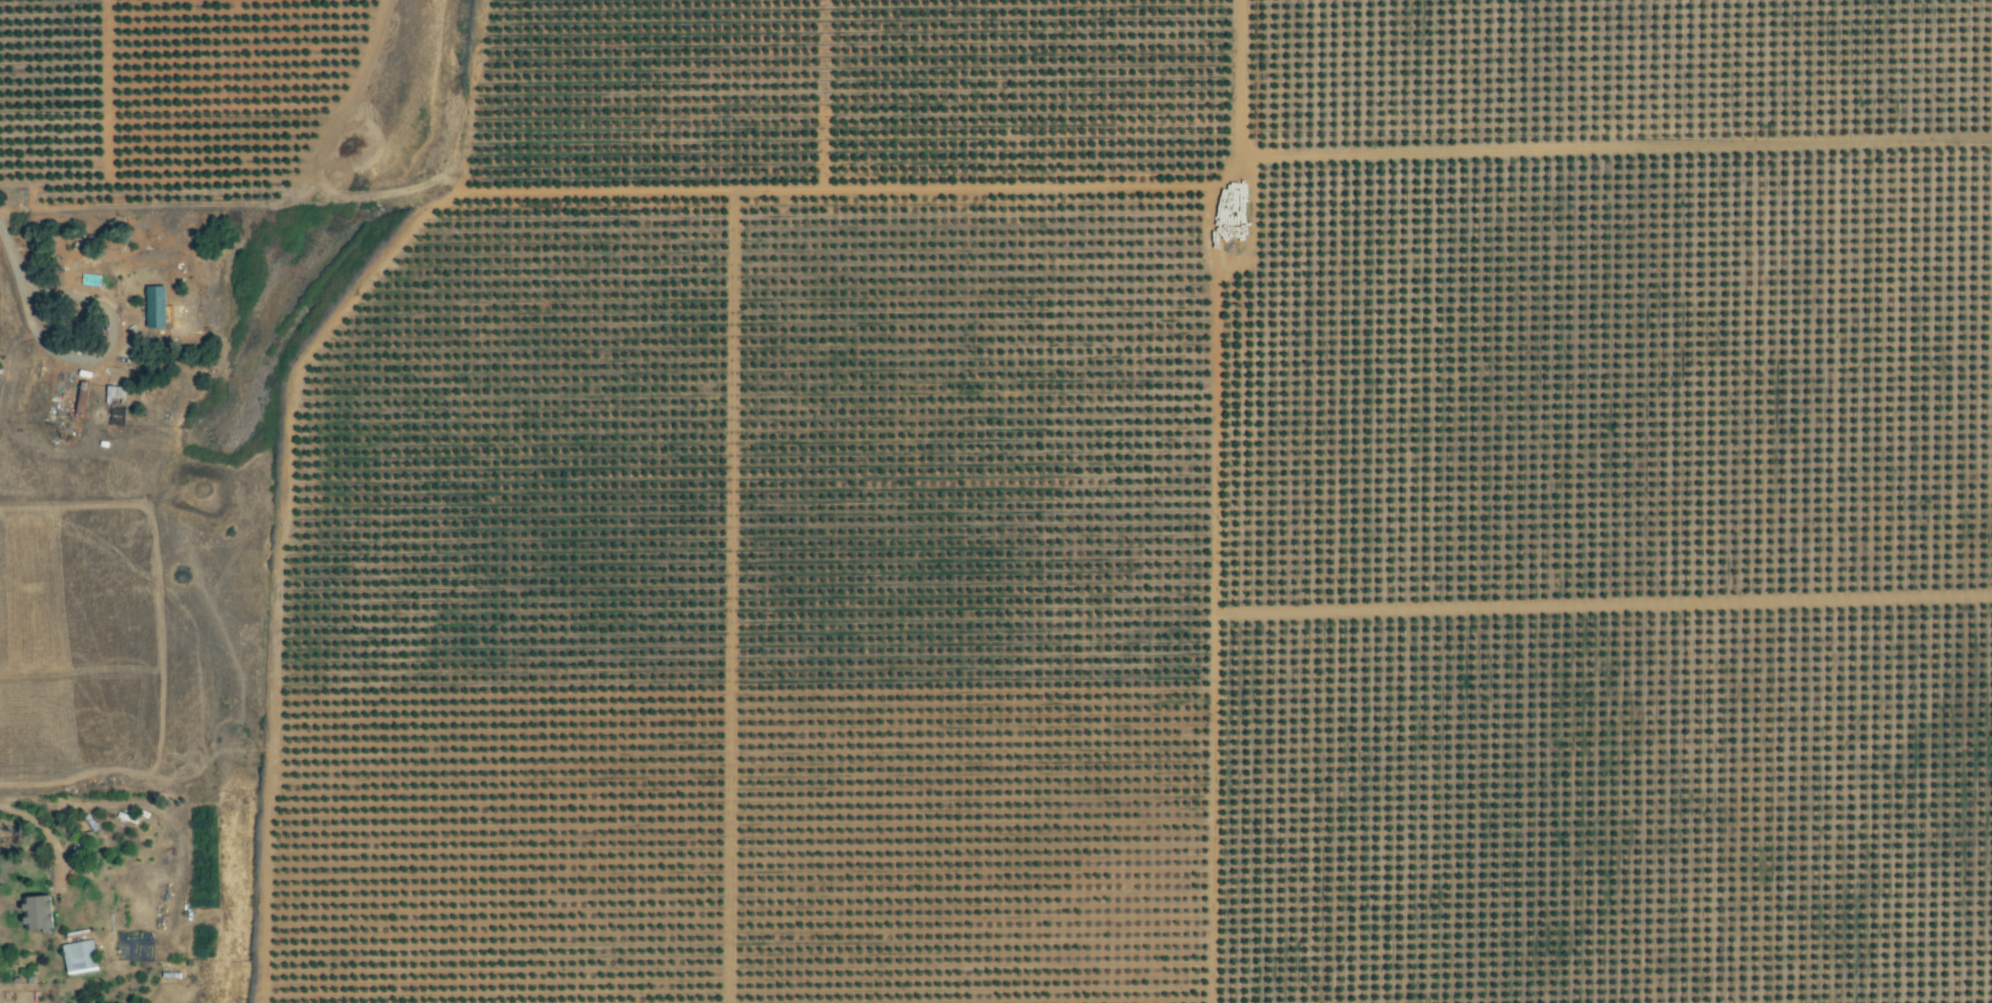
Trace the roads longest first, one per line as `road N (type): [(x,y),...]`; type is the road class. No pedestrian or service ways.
road 1 (residential): [(0,245),(256,229)]

